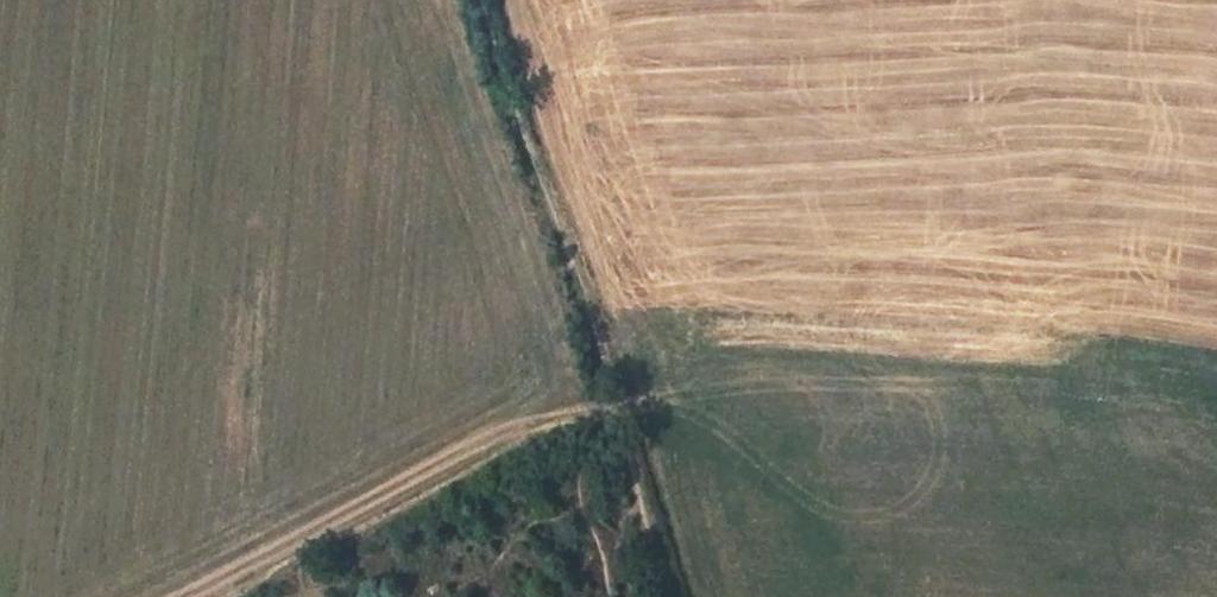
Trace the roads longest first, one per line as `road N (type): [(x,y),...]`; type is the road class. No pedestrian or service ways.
road 1 (track): [(688,596),(487,0)]

